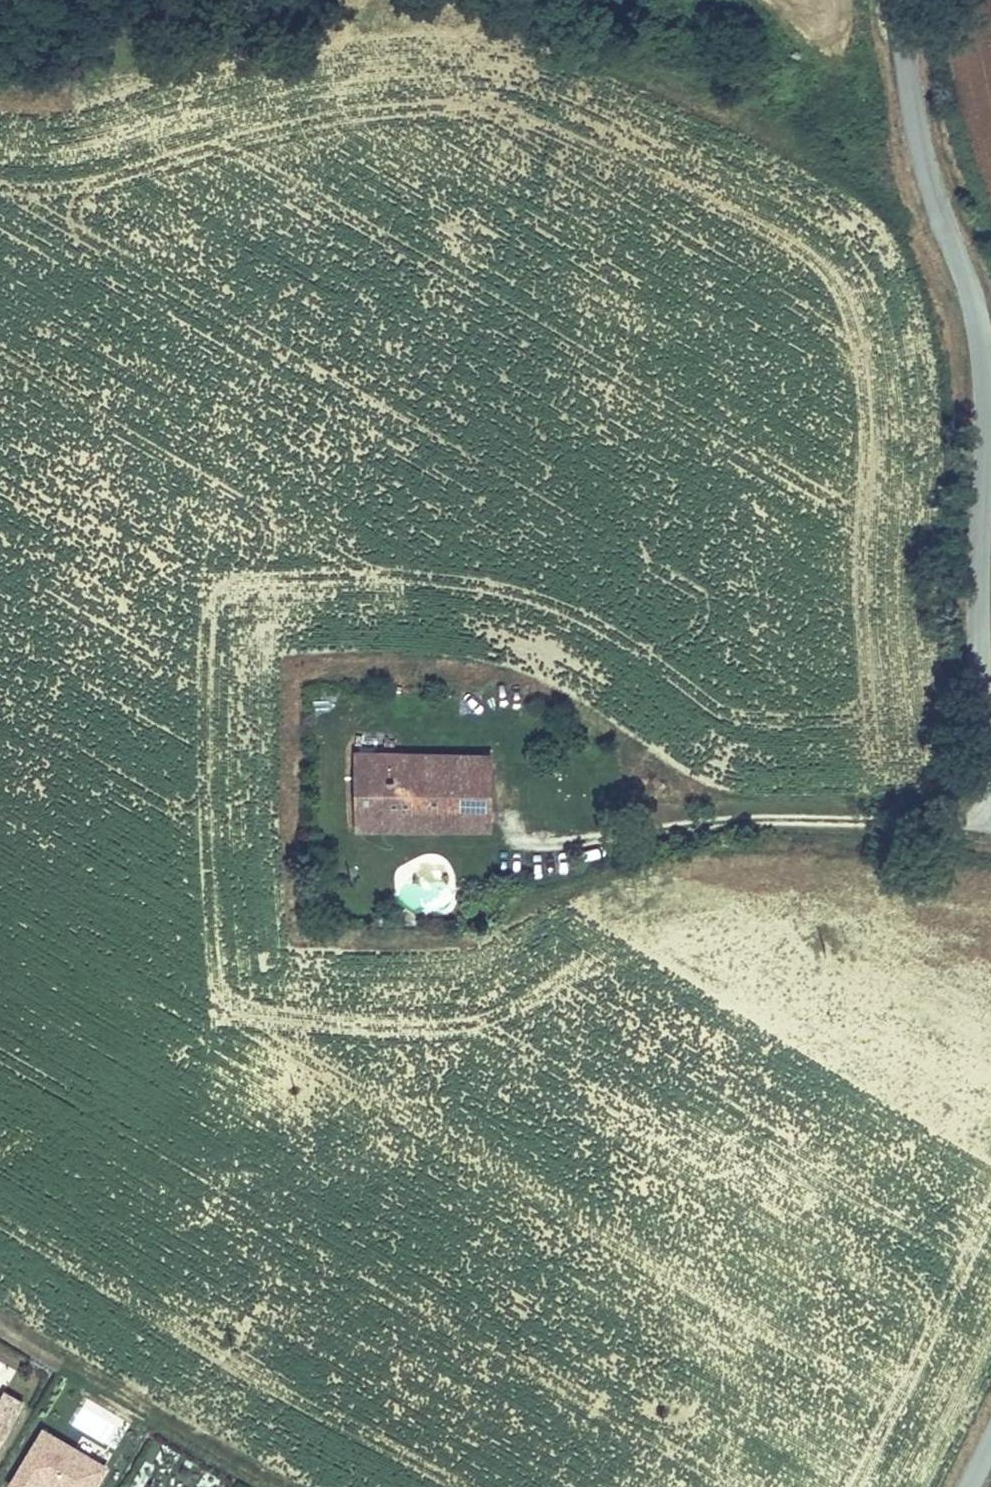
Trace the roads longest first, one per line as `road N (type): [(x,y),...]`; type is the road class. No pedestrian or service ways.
road 1 (unclassified): [(990,776),(975,613),(983,369),(971,302),(912,110),(898,0)]

